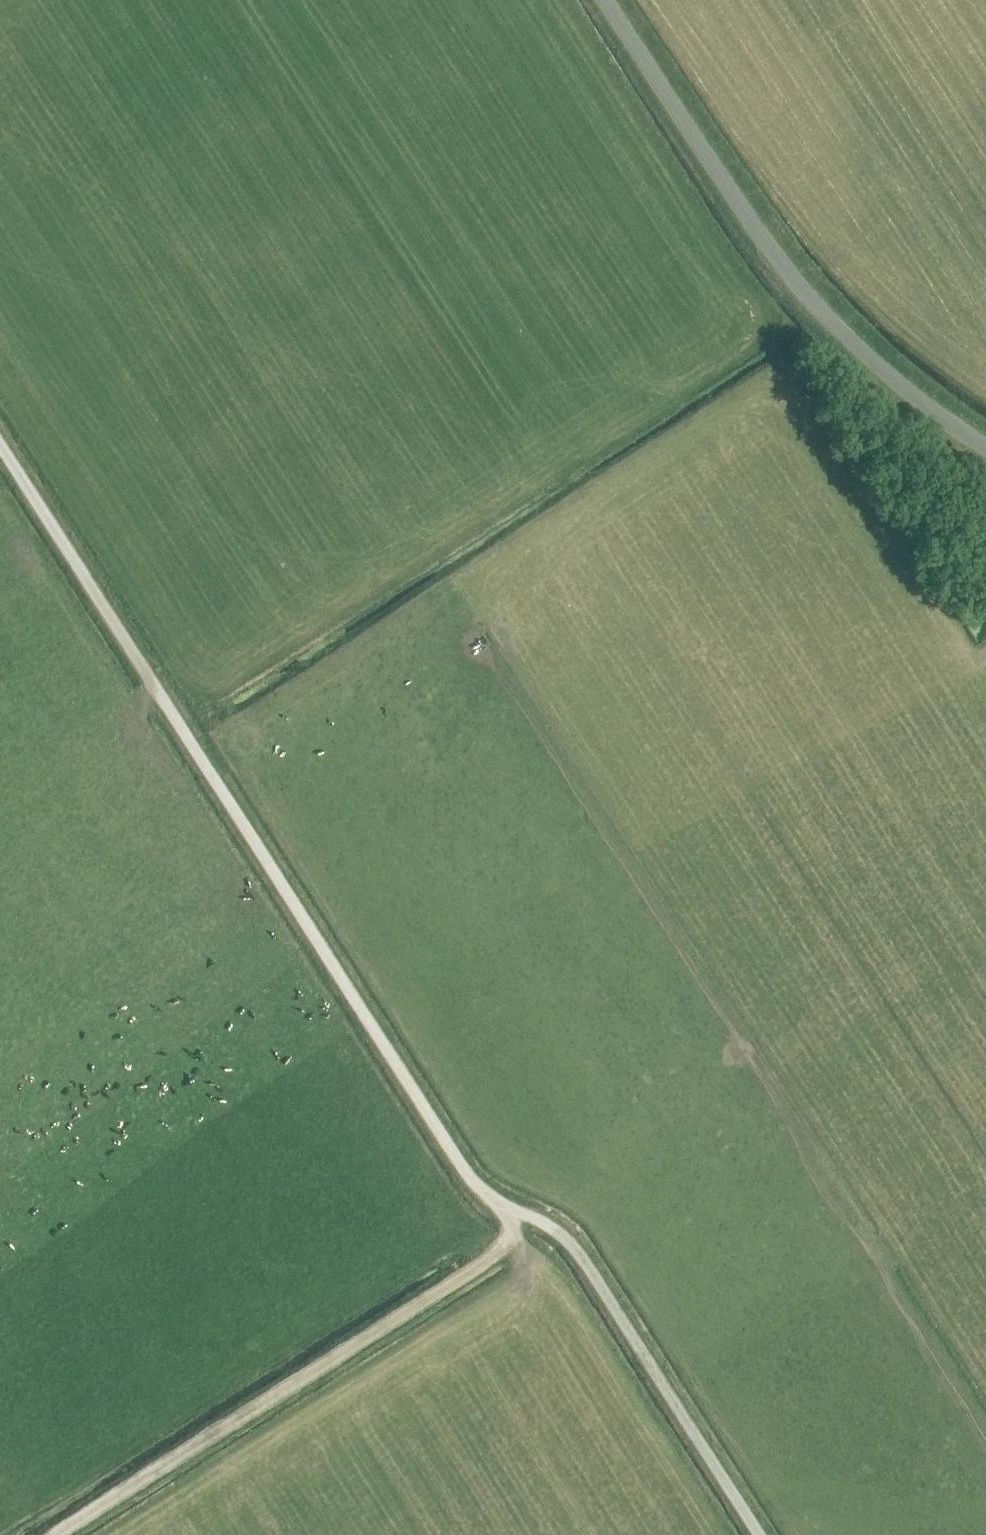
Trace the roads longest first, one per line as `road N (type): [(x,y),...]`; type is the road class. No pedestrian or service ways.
road 1 (track): [(0,438),(450,1151),(509,1205),(544,1217),(573,1240),(762,1534)]
road 2 (unclassified): [(985,458),(921,415),(792,293),(596,0)]

